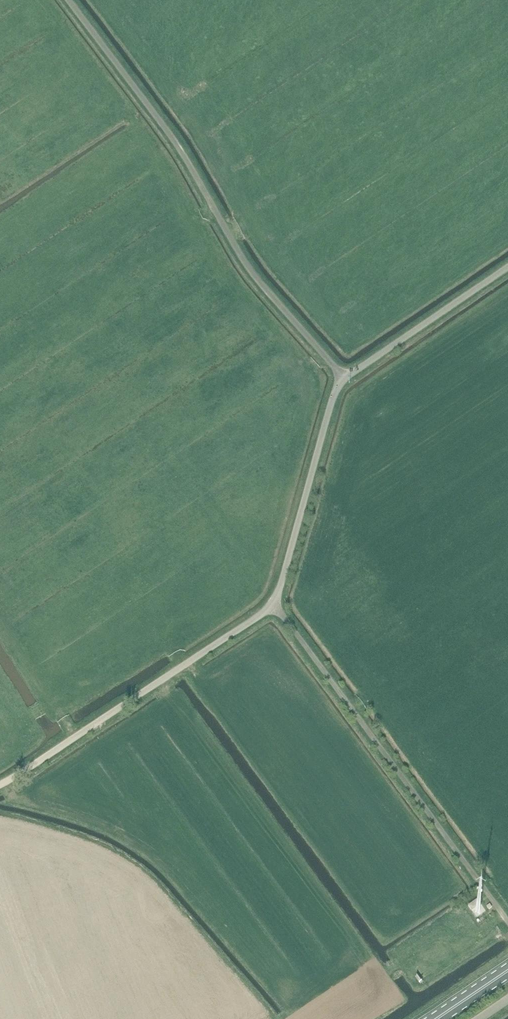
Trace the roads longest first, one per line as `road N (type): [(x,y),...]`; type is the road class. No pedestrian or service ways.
road 1 (unclassified): [(345,378),(259,284),(176,143),(71,0)]
road 2 (unclassified): [(507,920),(275,605)]
road 3 (unclassified): [(0,785),(275,605)]
road 4 (unclassified): [(275,605),(345,378)]
road 5 (unclassified): [(345,378),(507,267)]

